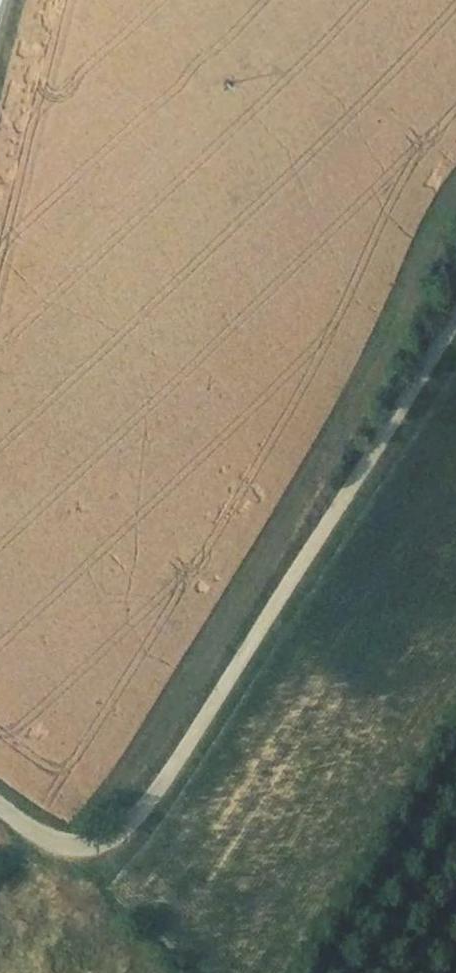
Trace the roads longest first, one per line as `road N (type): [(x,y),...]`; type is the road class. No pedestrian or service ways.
road 1 (unclassified): [(0,808),(38,837),(69,848),(104,844),(135,820),(455,316)]

